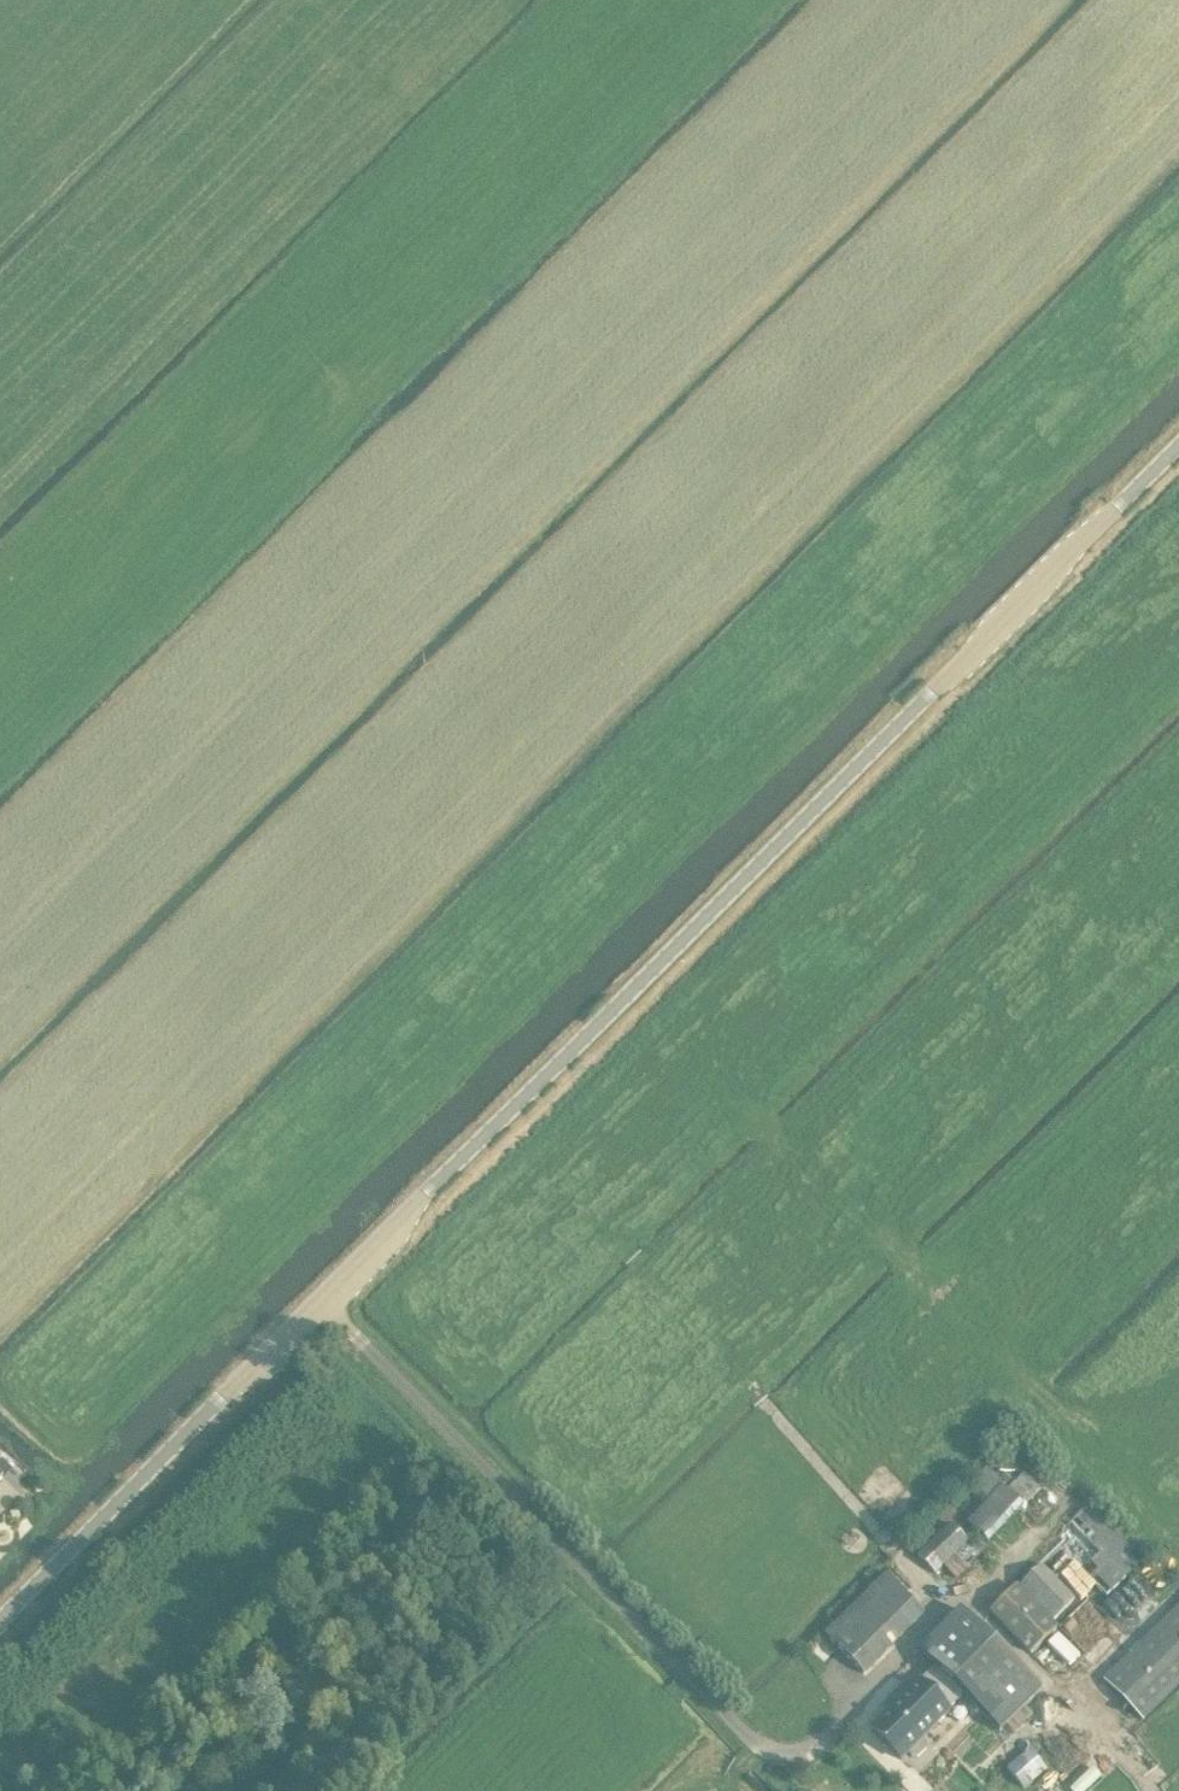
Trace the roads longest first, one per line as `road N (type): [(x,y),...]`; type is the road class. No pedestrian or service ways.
road 1 (unclassified): [(0,1619),(1178,445)]

